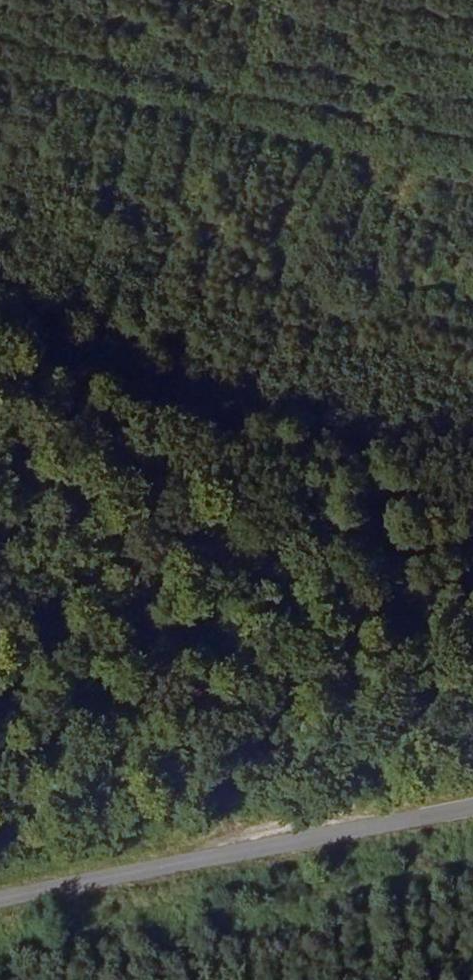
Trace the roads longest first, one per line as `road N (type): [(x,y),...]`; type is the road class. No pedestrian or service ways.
road 1 (unclassified): [(472,810),(0,901)]

